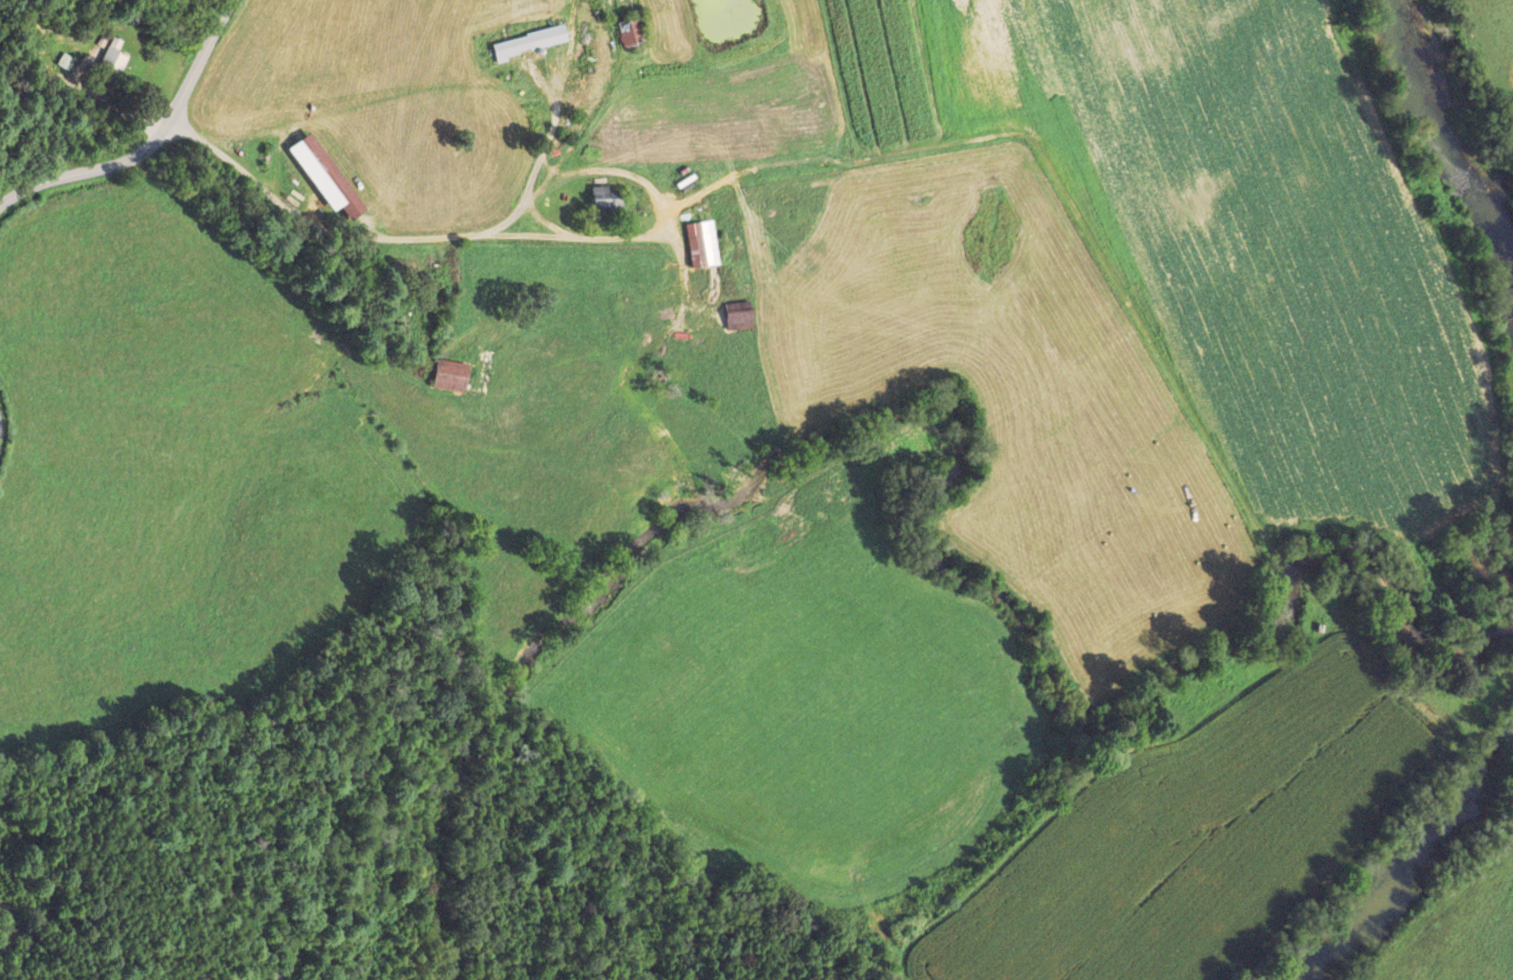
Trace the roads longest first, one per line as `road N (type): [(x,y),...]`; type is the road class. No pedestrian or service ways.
road 1 (residential): [(0,206),(39,180),(132,155),(155,139),(234,0)]

